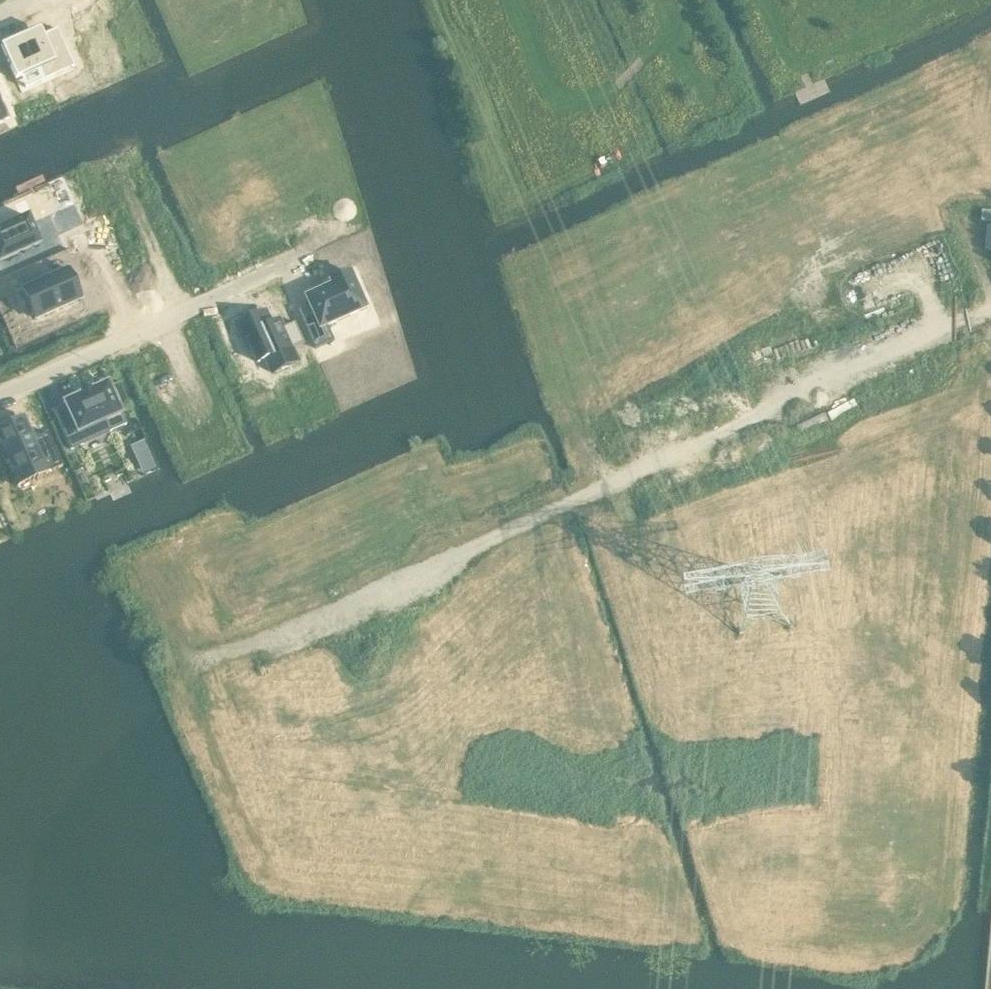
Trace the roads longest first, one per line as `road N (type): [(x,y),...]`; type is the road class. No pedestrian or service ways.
road 1 (residential): [(195,667),(990,318)]
road 2 (residential): [(306,256),(133,334)]
road 3 (track): [(123,173),(174,315)]
road 4 (residential): [(133,334),(0,393)]

